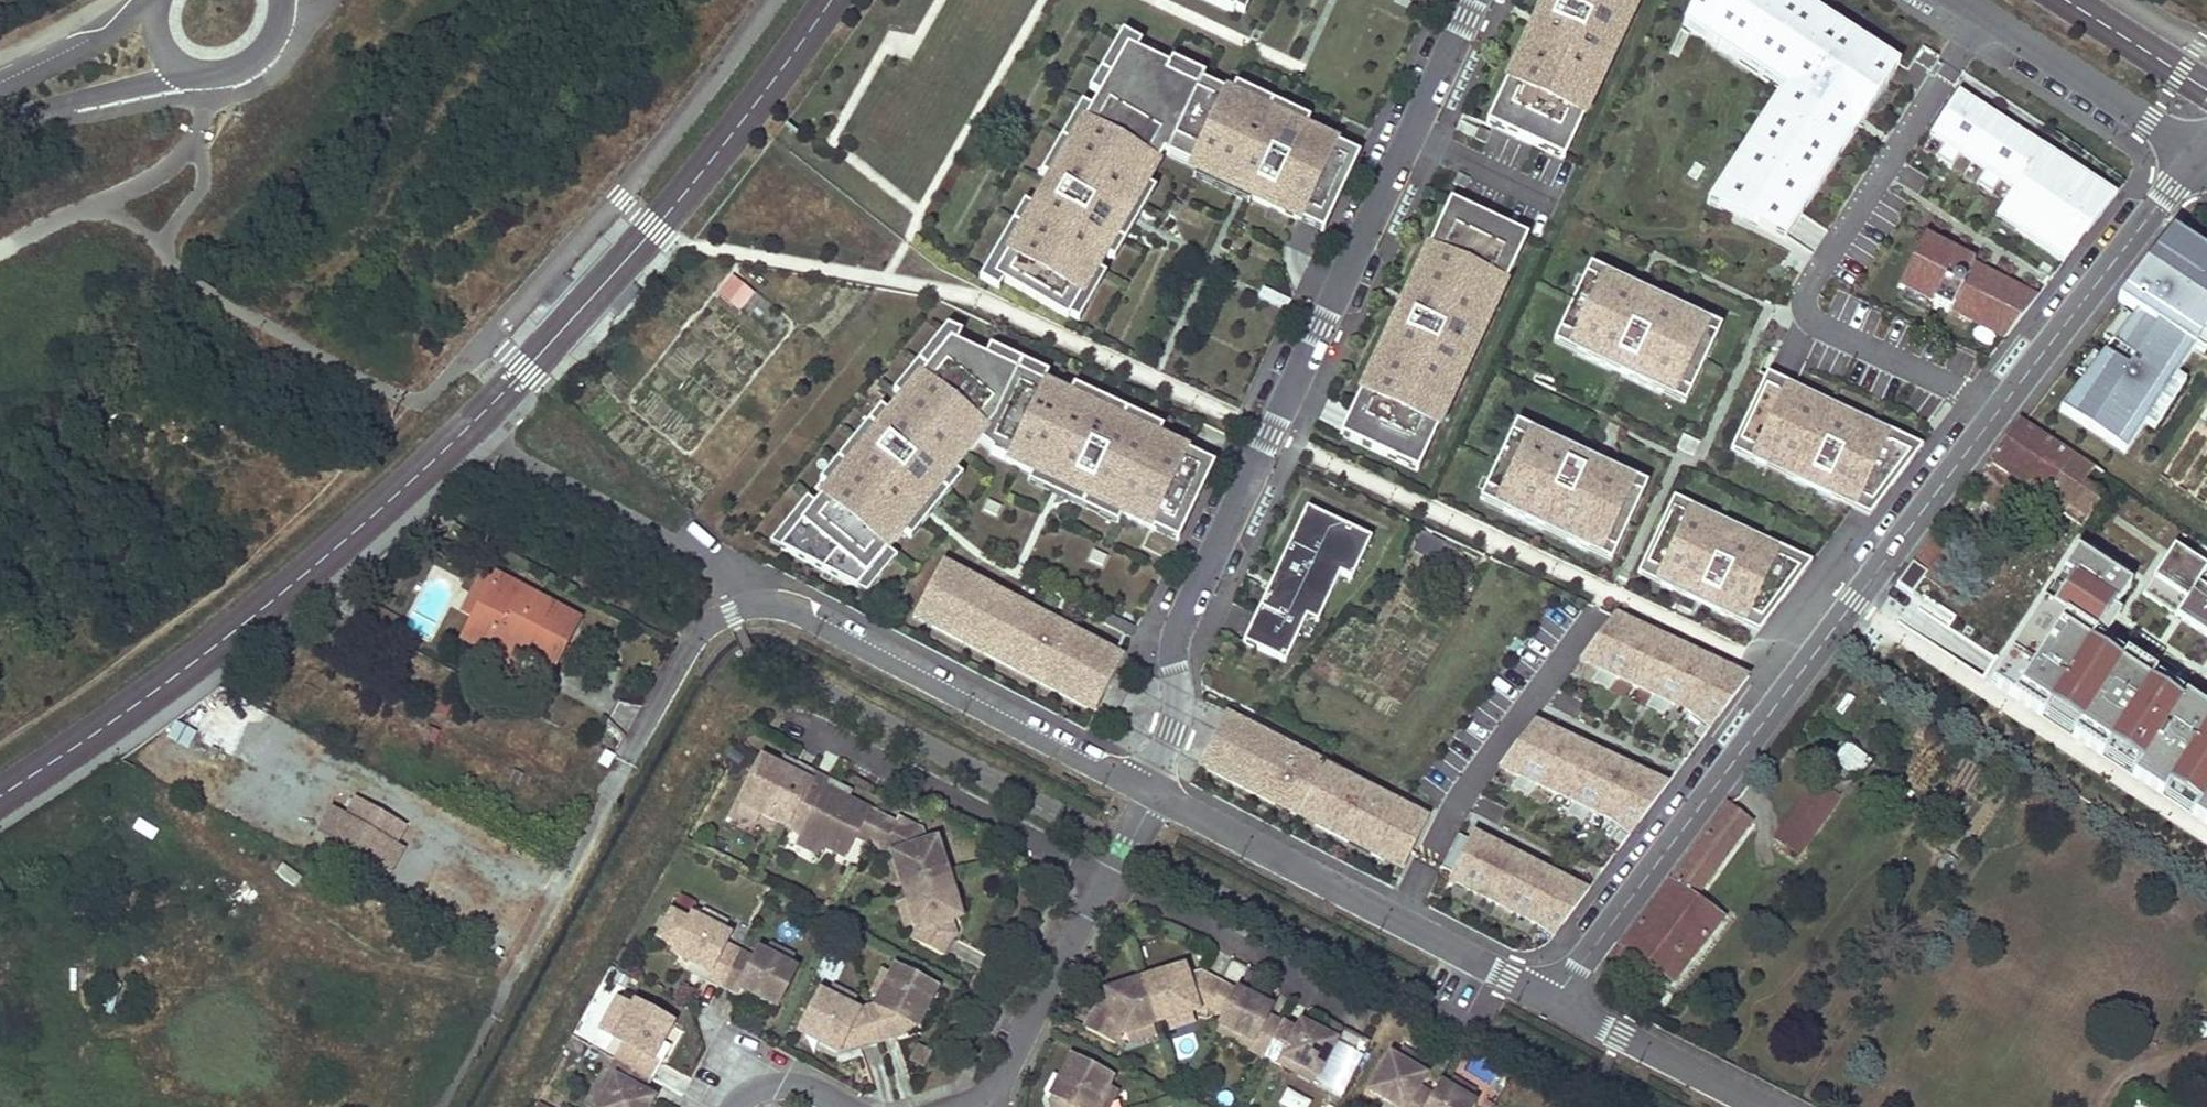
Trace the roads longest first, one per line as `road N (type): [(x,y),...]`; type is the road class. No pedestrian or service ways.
road 1 (residential): [(1556,1001),(1787,686),(2198,154)]
road 2 (residential): [(1143,792),(787,609),(732,612),(687,654),(441,1106)]
road 3 (residential): [(1476,0),(1180,621),(1172,732),(1143,792)]
road 4 (residential): [(1556,1001),(1152,797)]
road 5 (residential): [(780,711),(1106,876)]
road 6 (residential): [(1369,1016),(1289,980),(1266,948),(1106,876)]
road 7 (residential): [(2198,154),(1962,0)]
road 8 (residential): [(1106,876),(984,1097)]
road 9 (residential): [(1773,1106),(1556,1001)]
road 10 (unclassified): [(0,121),(193,74)]
road 11 (unclassified): [(158,0),(74,56),(0,90)]
road 12 (residential): [(726,1106),(757,1078),(795,1077),(859,1106)]
road 13 (unclassified): [(193,74),(225,72),(262,52),(276,33),(281,0)]

